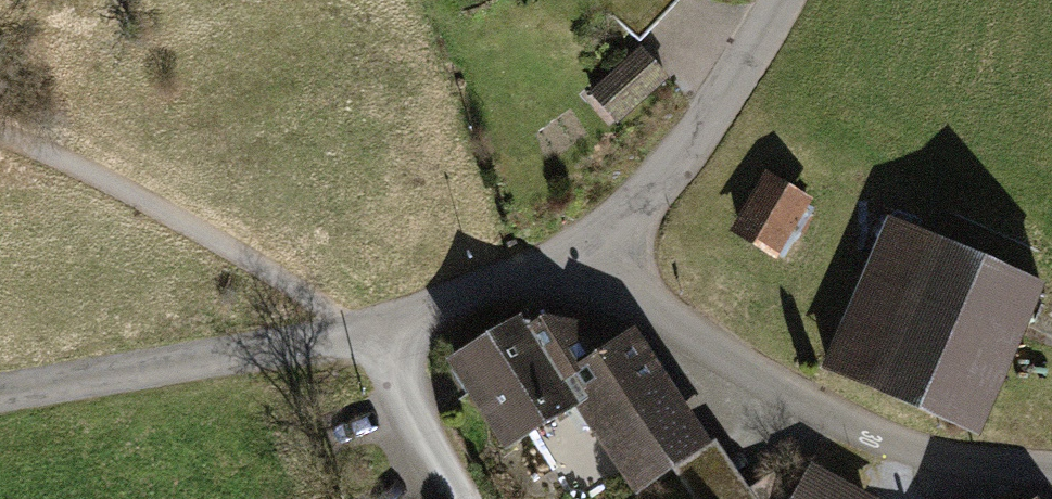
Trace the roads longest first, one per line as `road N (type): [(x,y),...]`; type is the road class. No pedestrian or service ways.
road 1 (residential): [(593,241),(367,330),(0,390)]
road 2 (residential): [(1051,469),(1003,469),(910,449),(800,400),(661,318),(593,241)]
road 3 (residential): [(777,0),(716,105),(593,241)]
road 4 (track): [(367,330),(461,498)]

